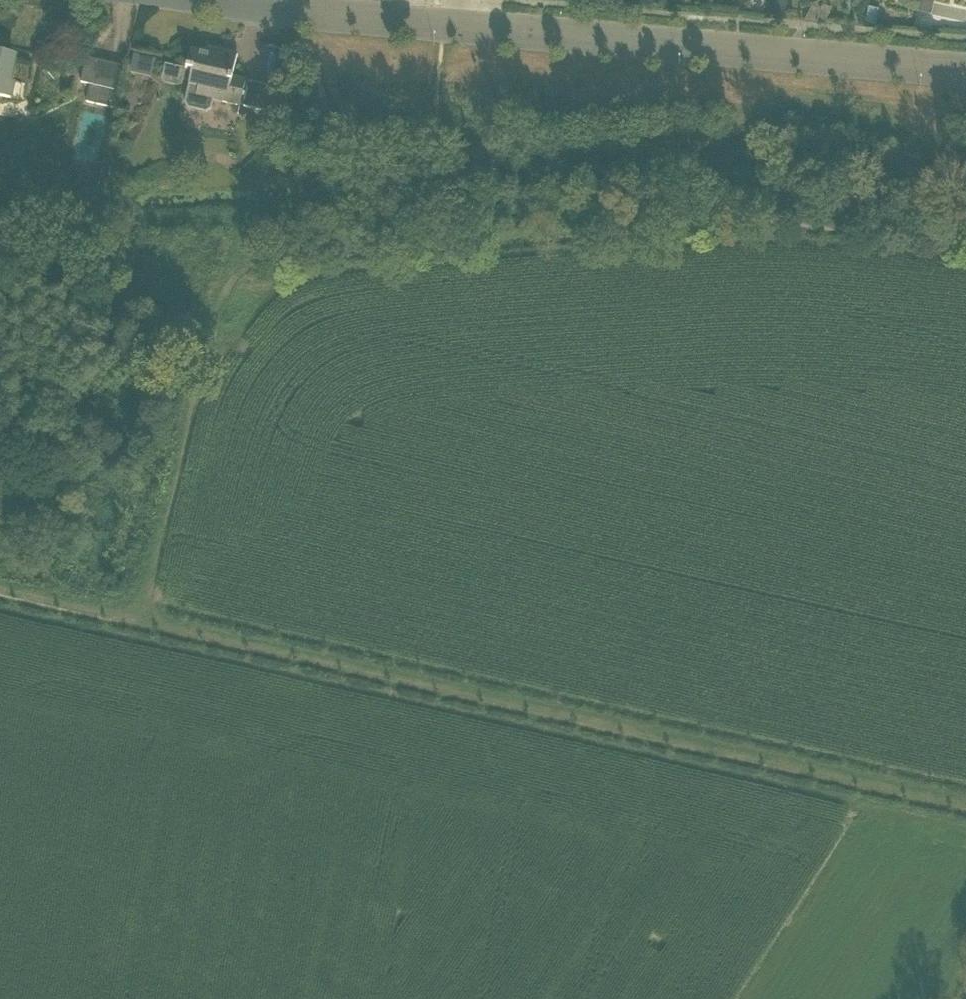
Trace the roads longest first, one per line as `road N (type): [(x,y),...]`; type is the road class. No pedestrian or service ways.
road 1 (track): [(139,623),(208,324),(229,284),(265,264),(441,241),(747,222),(965,243)]
road 2 (track): [(965,800),(139,623)]
road 3 (unclassified): [(965,69),(466,25)]
road 4 (unclassified): [(213,0),(466,25)]
road 5 (track): [(139,623),(0,594)]

